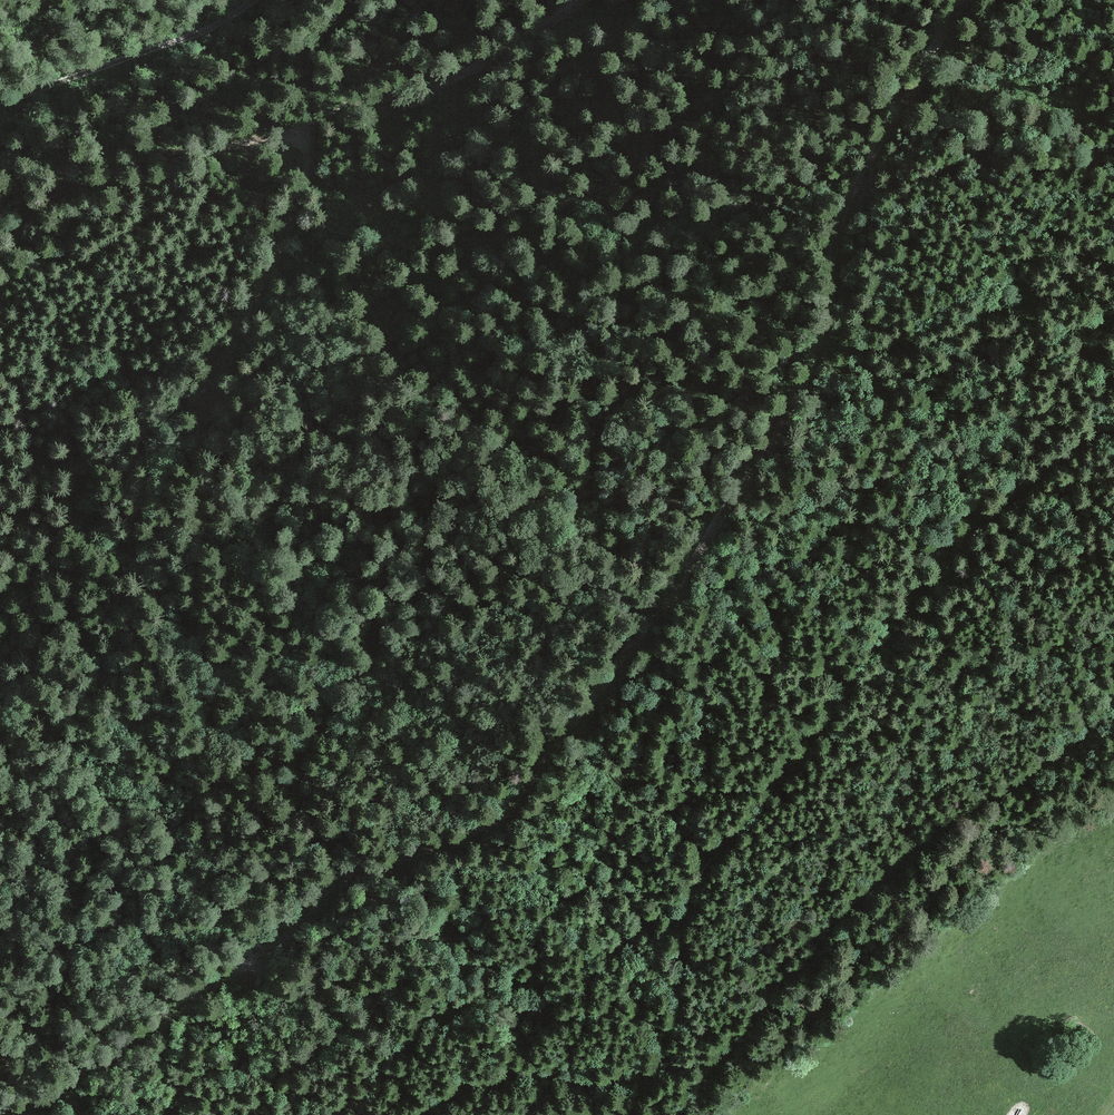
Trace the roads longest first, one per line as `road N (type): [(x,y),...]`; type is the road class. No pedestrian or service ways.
road 1 (track): [(3,1114),(90,1070),(328,895),(445,839),(489,832),(772,453),(872,174),(968,0)]
road 2 (track): [(1113,429),(955,549),(704,878),(687,907),(665,1054),(646,1073),(617,1082),(524,1070),(481,1077),(422,1114)]
road 3 (track): [(588,0),(458,80),(145,188),(0,271)]
road 4 (track): [(253,0),(165,50),(0,111)]

